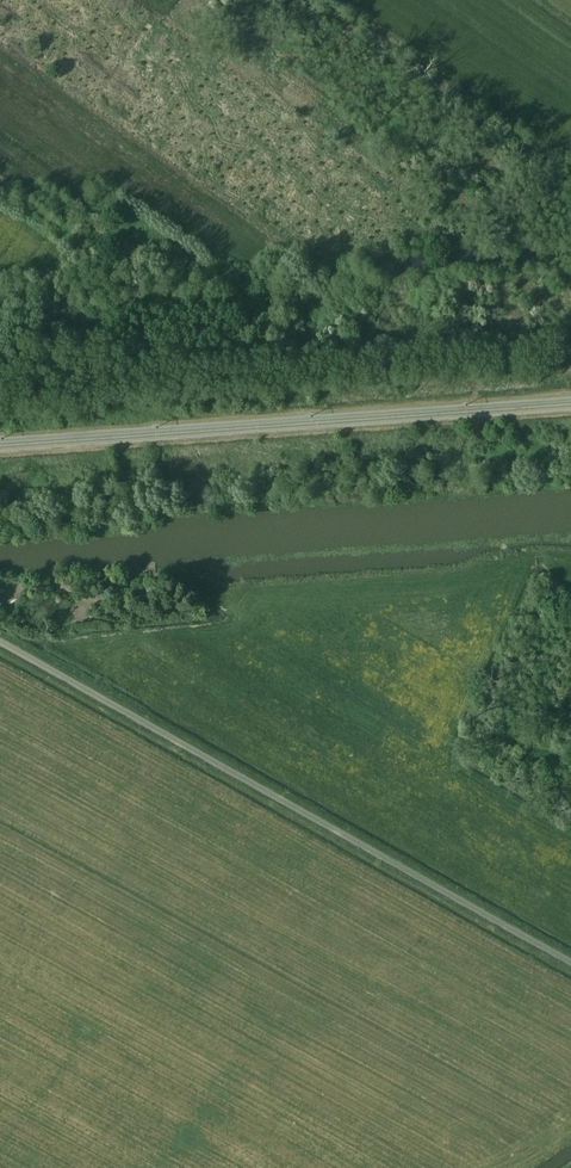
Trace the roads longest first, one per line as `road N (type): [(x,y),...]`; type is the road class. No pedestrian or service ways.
road 1 (unclassified): [(0,643),(570,963)]

